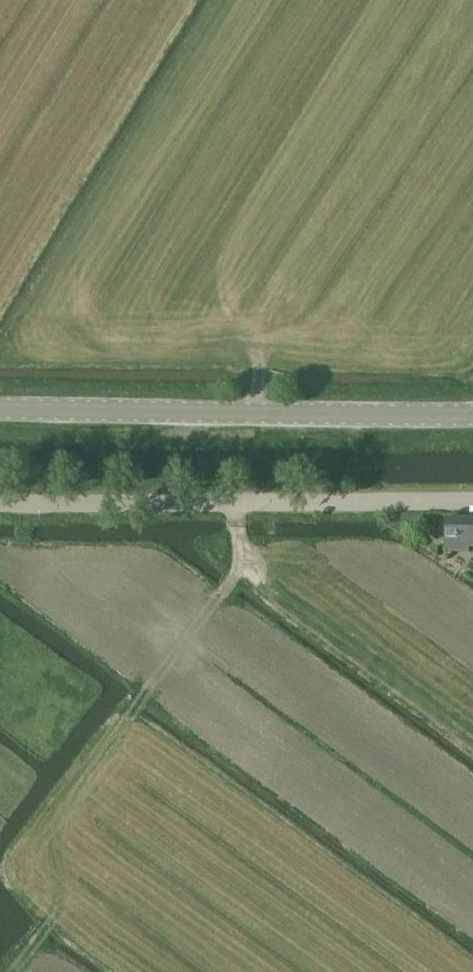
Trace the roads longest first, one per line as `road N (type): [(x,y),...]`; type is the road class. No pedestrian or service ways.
road 1 (tertiary): [(472,415),(0,409)]
road 2 (unclassified): [(0,501),(472,502)]

